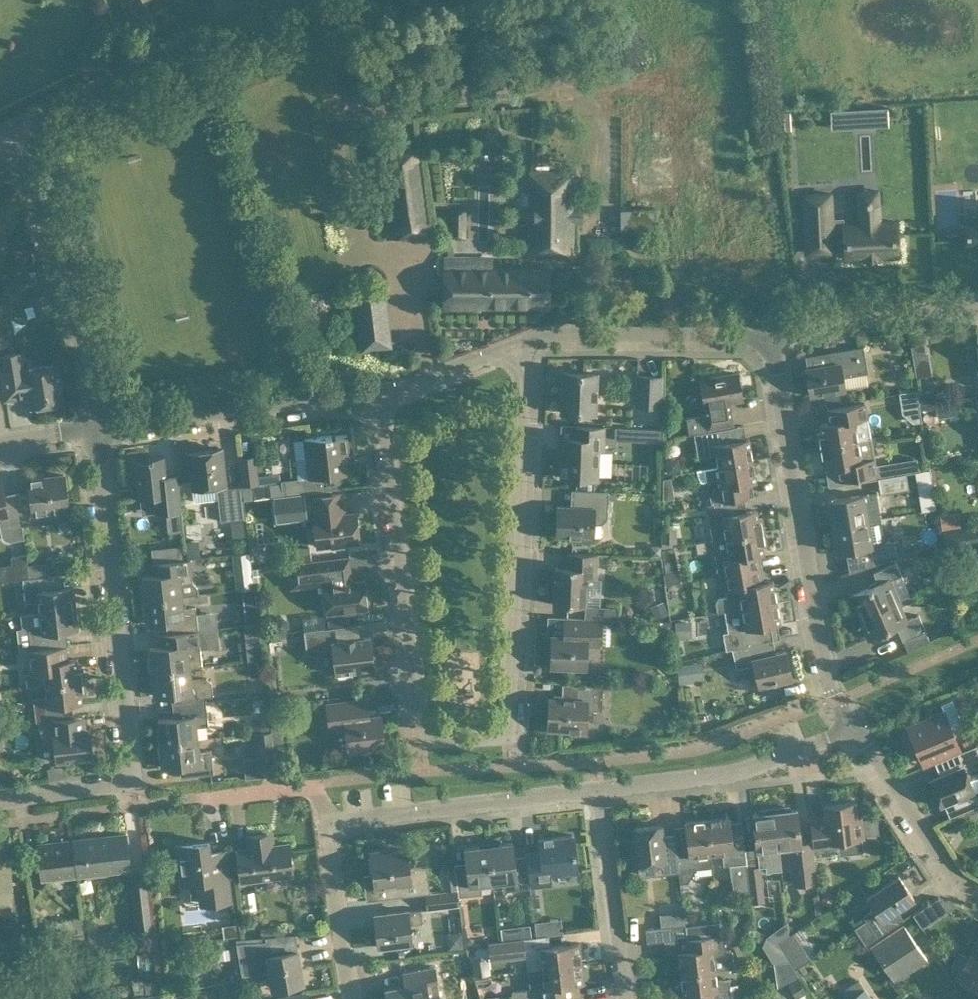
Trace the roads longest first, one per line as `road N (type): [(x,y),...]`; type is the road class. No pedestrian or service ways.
road 1 (residential): [(385,392),(422,718),(429,734),(448,740),(493,736),(511,709),(521,342)]
road 2 (residential): [(0,802),(139,785),(97,427)]
road 3 (residential): [(354,998),(330,843),(335,825),(347,817),(599,789)]
road 4 (residential): [(856,726),(829,676),(772,346)]
road 5 (residential): [(97,427),(89,366),(15,128)]
road 6 (residential): [(385,392),(97,427)]
road 7 (unclassified): [(15,128),(258,0)]
road 8 (residential): [(599,789),(739,773),(856,726)]
road 9 (residential): [(772,346),(733,331),(544,333),(521,342)]
road 10 (residential): [(977,310),(820,315),(772,346)]
road 11 (residential): [(625,998),(599,789)]
road 12 (residential): [(977,893),(958,882),(856,726)]
road 13 (residential): [(521,342),(385,392)]

